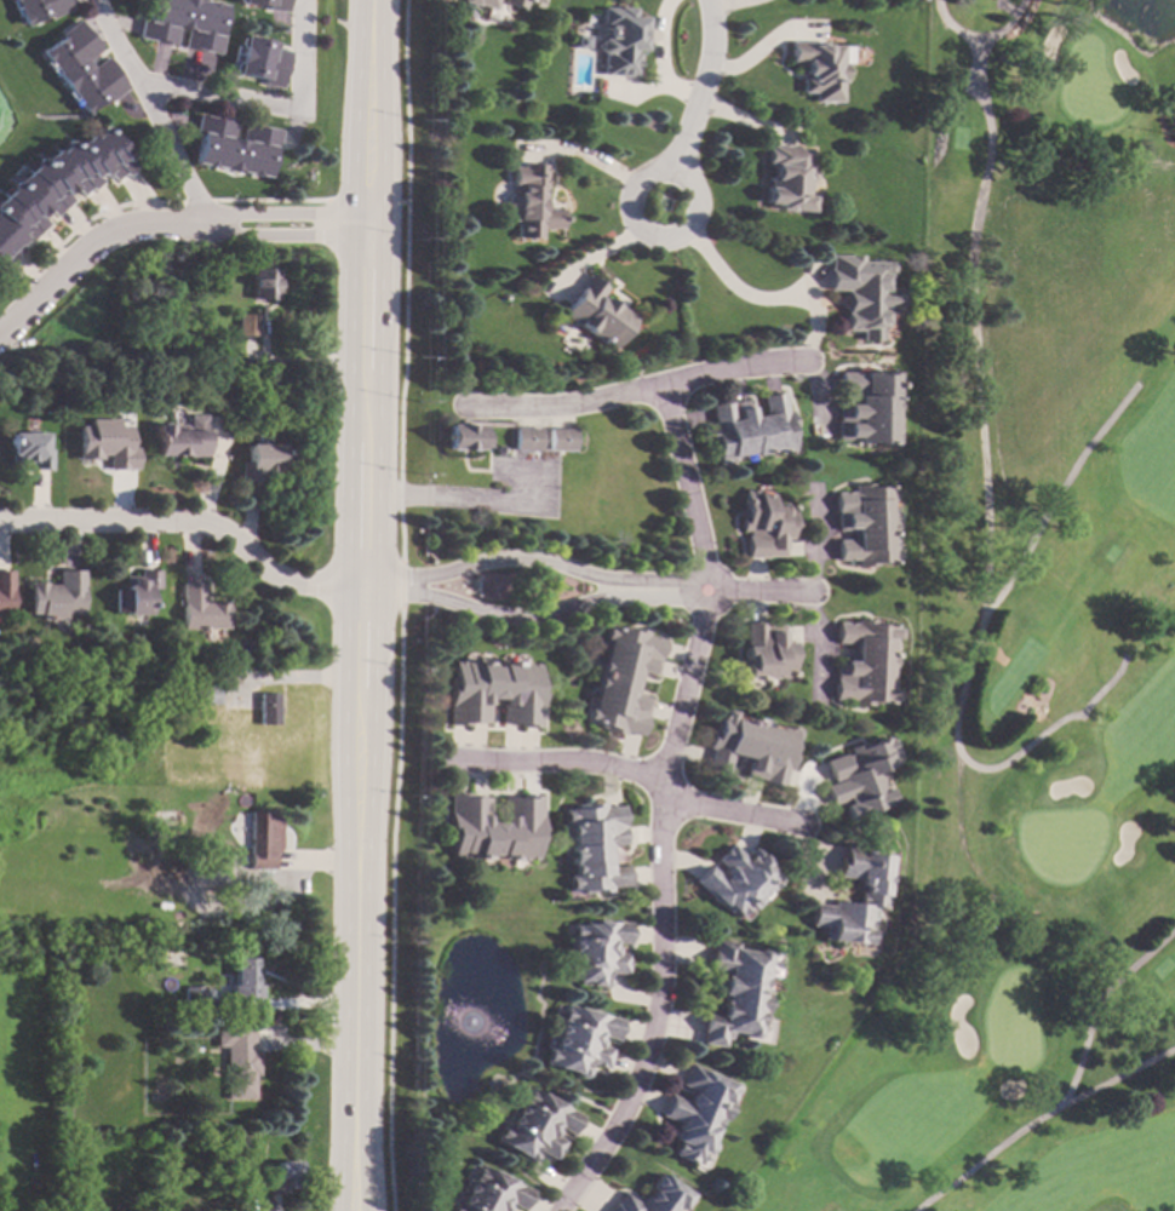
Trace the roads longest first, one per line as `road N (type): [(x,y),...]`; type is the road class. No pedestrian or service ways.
road 1 (secondary): [(378,0),(359,1210)]
road 2 (residential): [(666,383),(709,589),(660,782),(660,997),(644,1069),(561,1210)]
road 3 (residential): [(0,326),(132,223),(371,220)]
road 4 (residential): [(371,585),(290,581),(247,533),(148,528),(53,510),(0,513)]
road 5 (residential): [(464,404),(566,407),(804,360)]
road 6 (residential): [(134,84),(305,111),(306,0)]
road 7 (residential): [(399,585),(517,620),(655,589)]
road 8 (residential): [(655,589),(526,557),(399,585)]
road 9 (residential): [(207,222),(91,0)]
road 10 (residential): [(678,239),(693,219),(686,185),(657,173),(638,180),(624,206),(629,226),(644,241),(678,239)]
road 11 (residential): [(660,782),(596,759),(463,761)]
road 12 (residential): [(707,0),(712,17),(701,110),(677,178)]
road 13 (residential): [(660,782),(799,823)]

